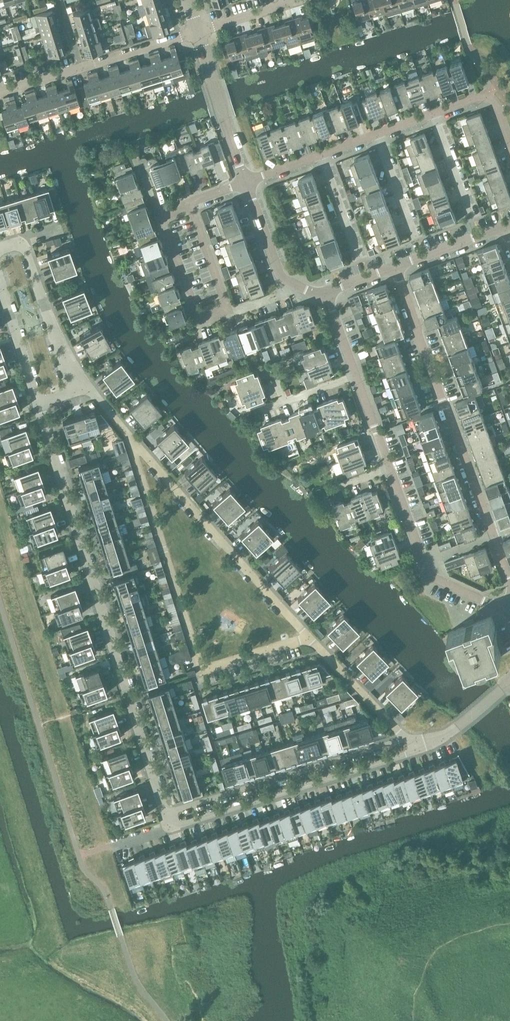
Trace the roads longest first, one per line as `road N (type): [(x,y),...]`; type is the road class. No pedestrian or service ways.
road 1 (residential): [(39,403),(166,814)]
road 2 (residential): [(129,436),(204,672),(310,641)]
road 3 (residential): [(494,537),(396,266)]
road 4 (residential): [(310,641),(129,436)]
road 5 (residential): [(171,830),(423,749)]
road 6 (residential): [(406,738),(166,814)]
road 7 (residential): [(200,33),(0,95)]
road 8 (residential): [(504,609),(429,574),(390,467)]
road 9 (residential): [(86,386),(60,348),(24,239)]
road 10 (residential): [(325,292),(299,287),(280,270),(249,184)]
road 11 (residential): [(406,738),(310,641)]
road 12 (residential): [(39,403),(0,280)]

